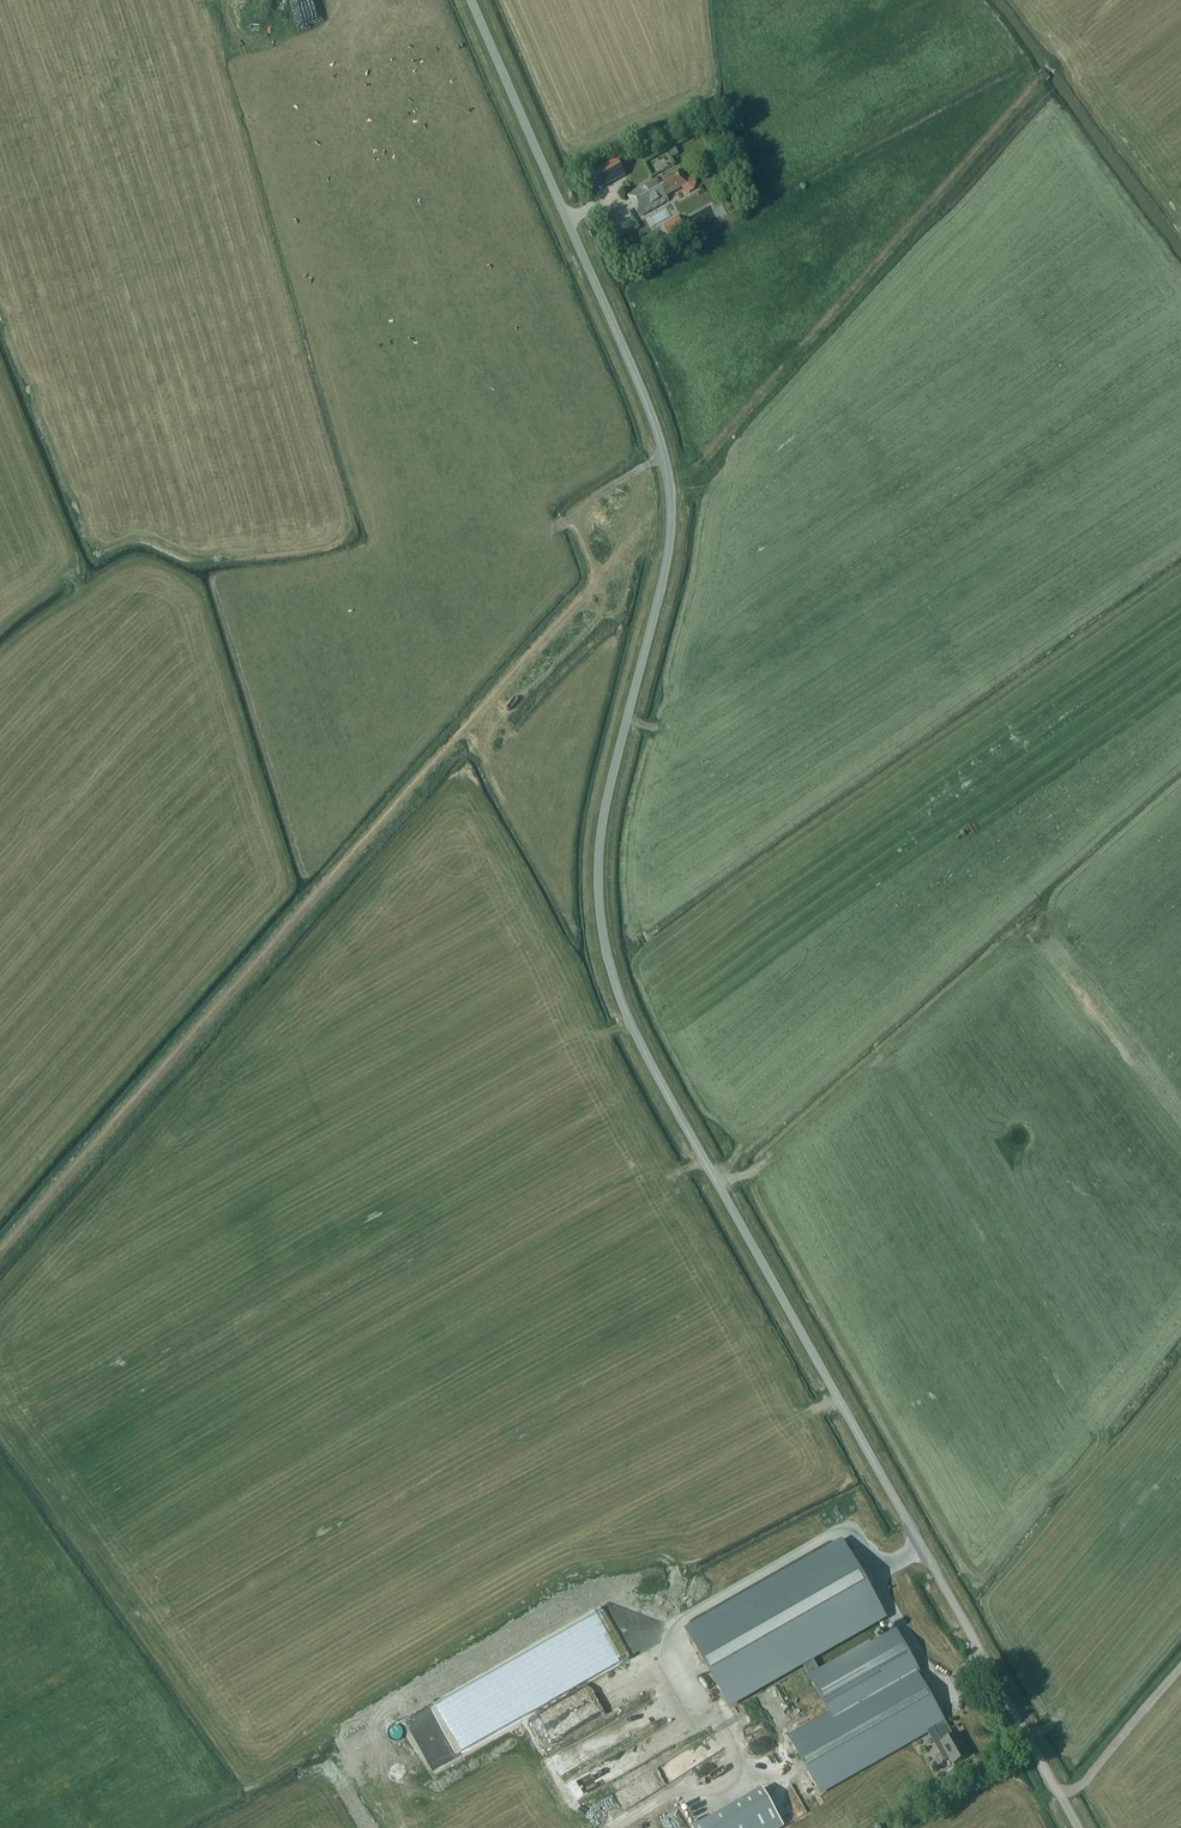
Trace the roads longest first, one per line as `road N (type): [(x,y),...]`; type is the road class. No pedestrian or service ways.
road 1 (unclassified): [(1072,1827),(628,1040),(601,952),(603,787),(660,597),(674,482),(646,400),(469,0)]

